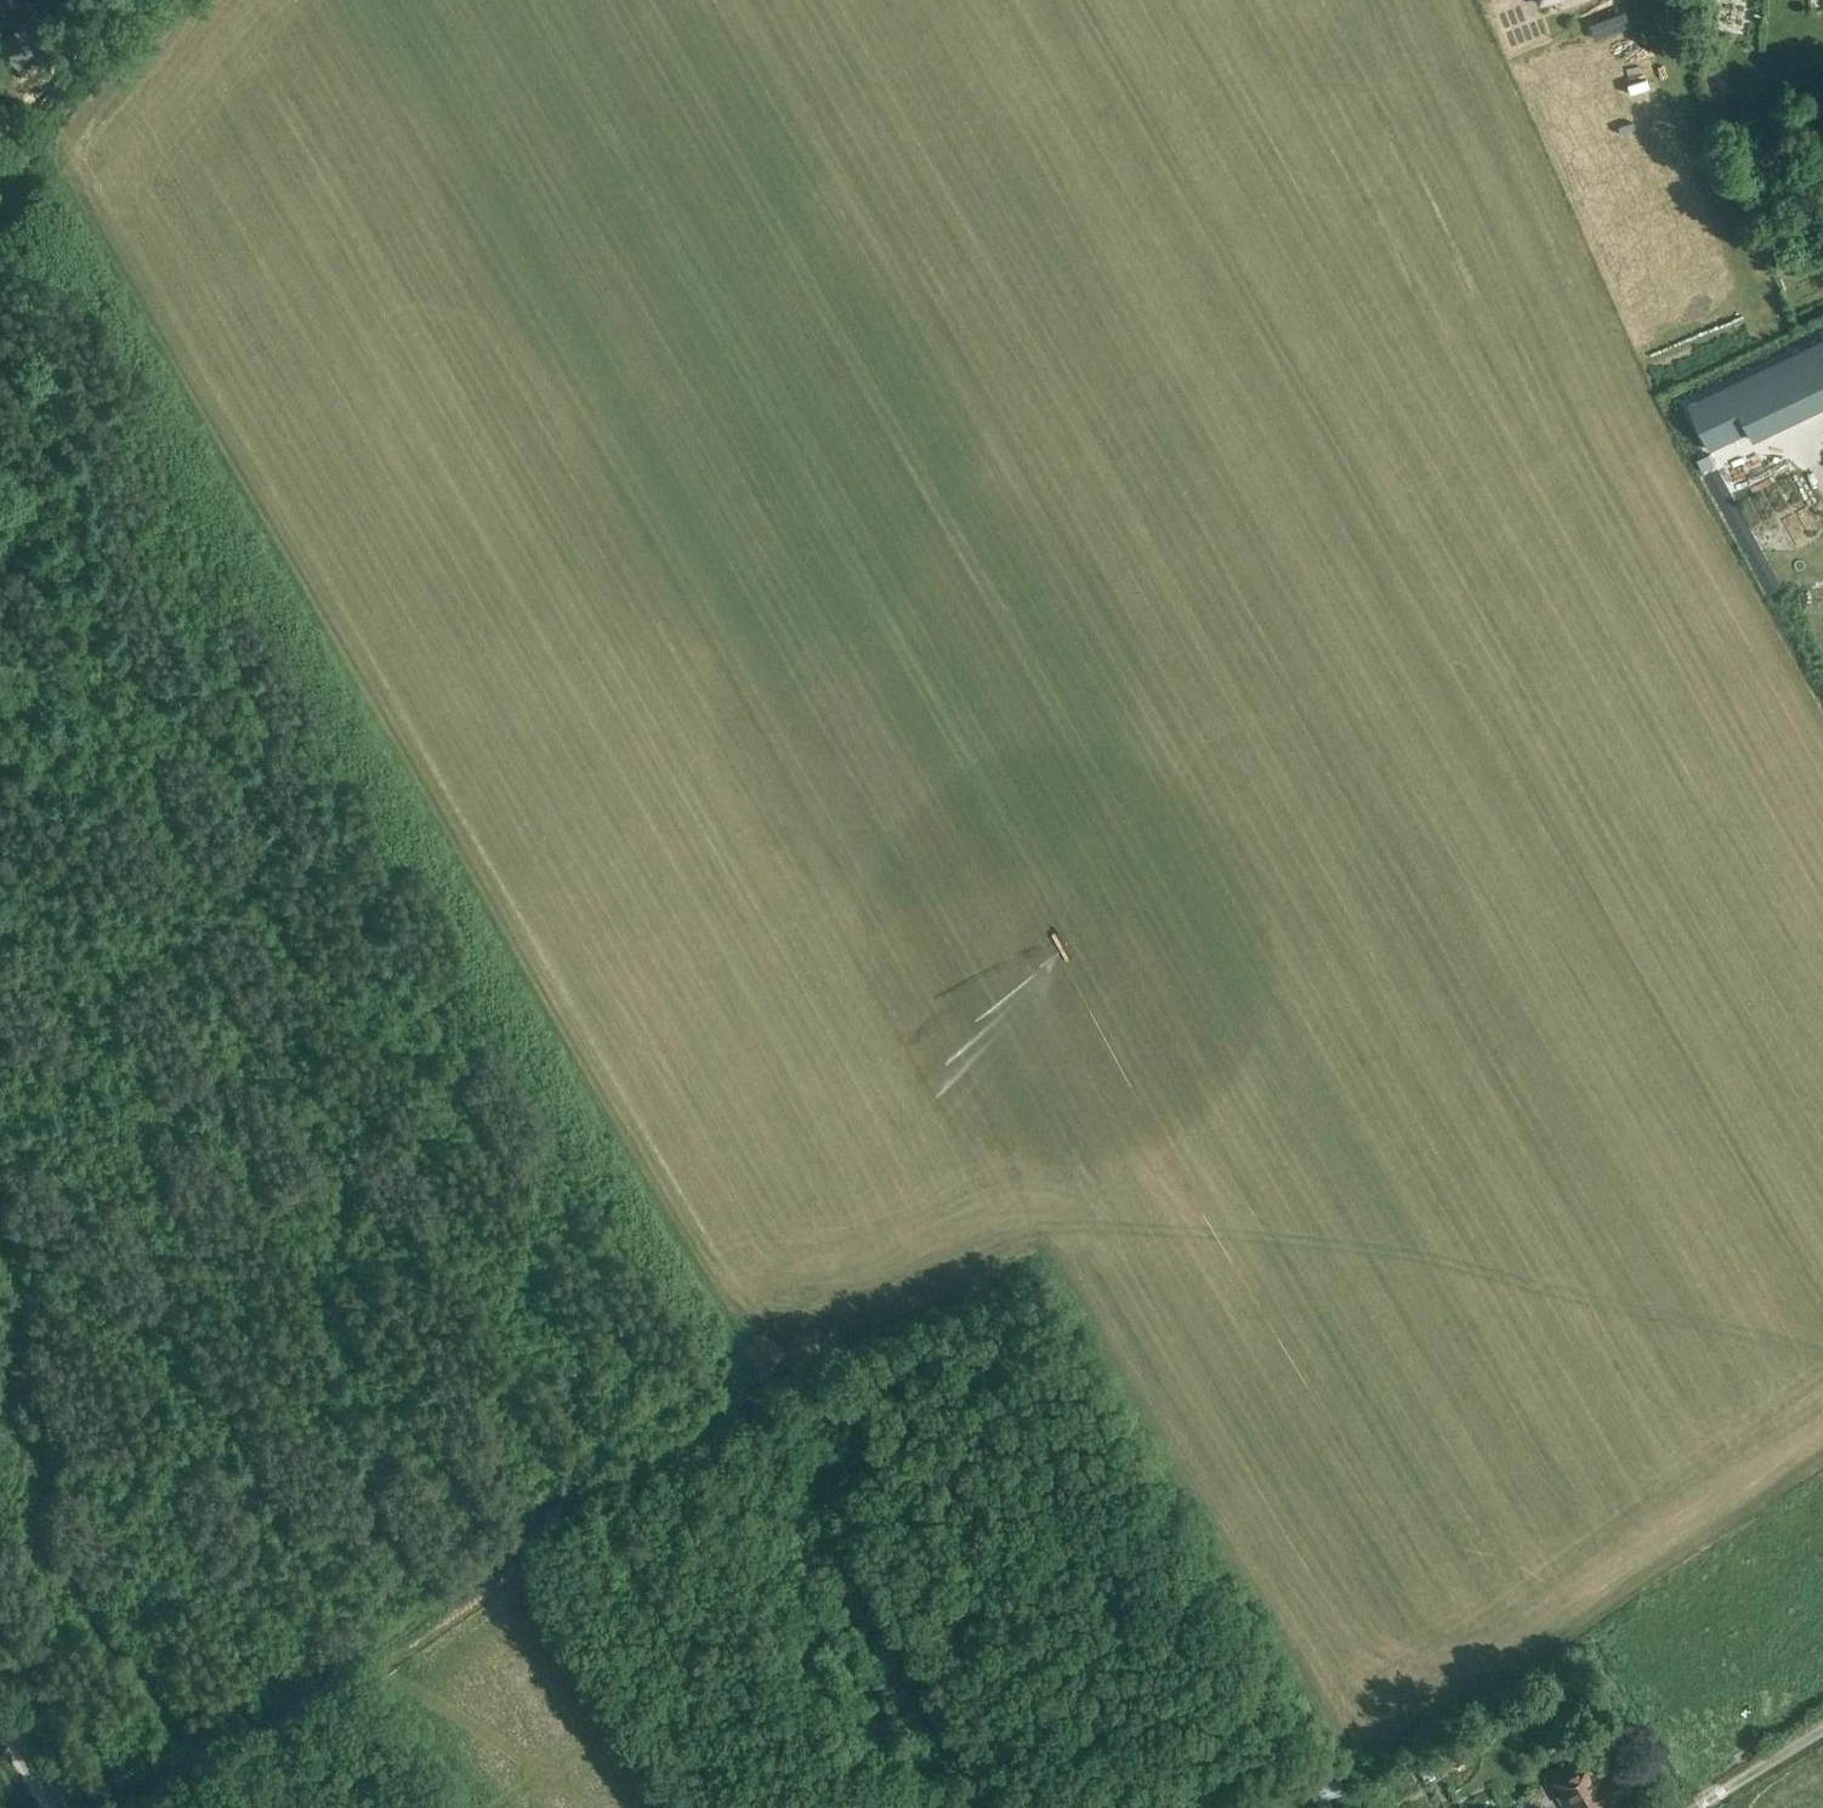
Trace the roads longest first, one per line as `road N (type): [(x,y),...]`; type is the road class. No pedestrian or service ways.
road 1 (track): [(117,1807),(403,1623),(518,1539),(696,1432),(732,1398),(743,1358)]
road 2 (track): [(1693,1807),(1822,1729)]

